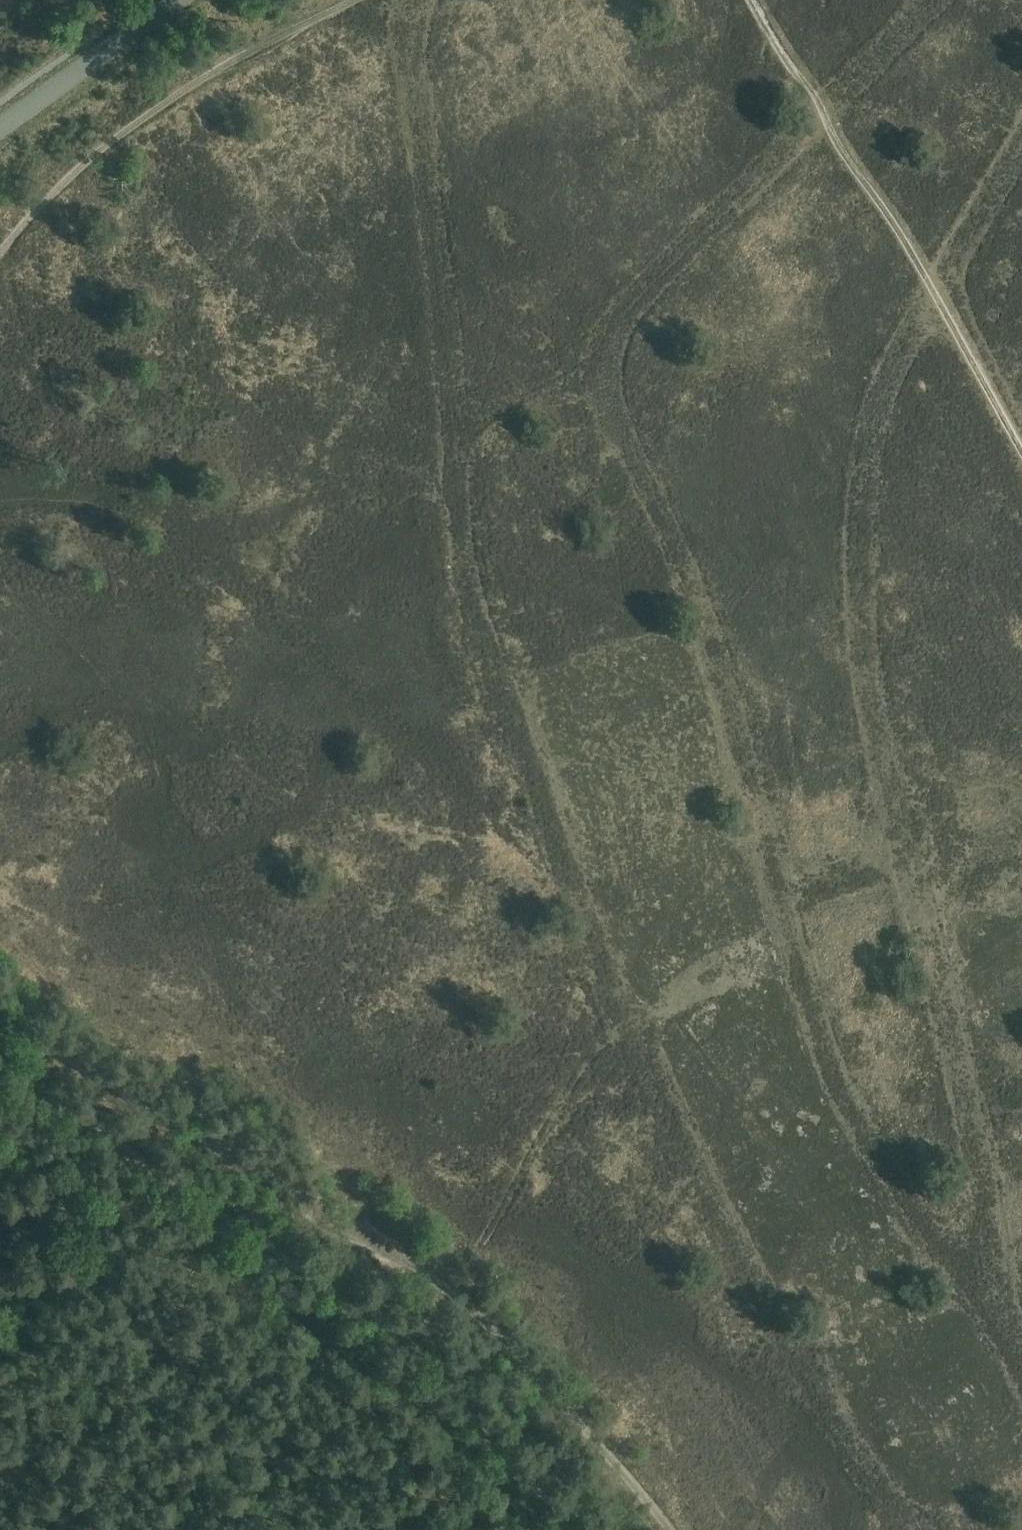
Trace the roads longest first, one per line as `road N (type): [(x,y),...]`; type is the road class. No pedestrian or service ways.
road 1 (track): [(671,1529),(461,1299),(0,1014)]
road 2 (track): [(1021,451),(925,275),(753,0)]
road 3 (track): [(0,254),(90,160),(143,118),(356,0)]
road 4 (tertiary): [(0,128),(178,0)]

